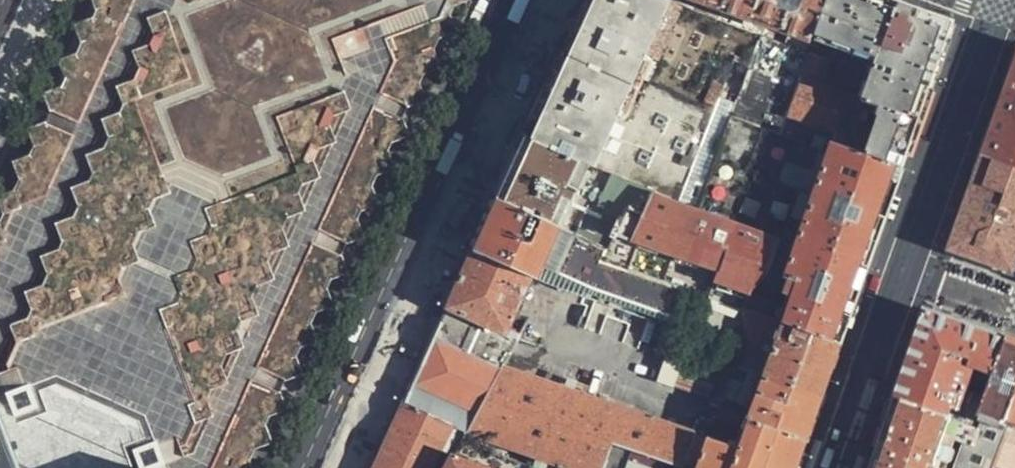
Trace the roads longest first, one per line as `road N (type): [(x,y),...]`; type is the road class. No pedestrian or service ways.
road 1 (primary): [(216,467),(439,0)]
road 2 (primary): [(321,467),(533,0)]

